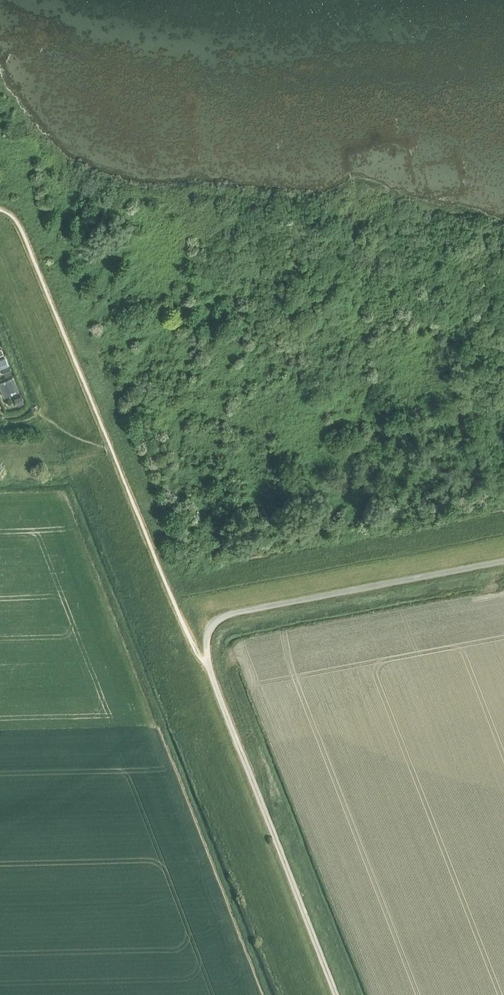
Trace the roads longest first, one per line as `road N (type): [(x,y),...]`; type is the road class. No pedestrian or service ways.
road 1 (track): [(336,994),(209,669)]
road 2 (unclassified): [(503,560),(235,612),(209,628),(209,669)]

